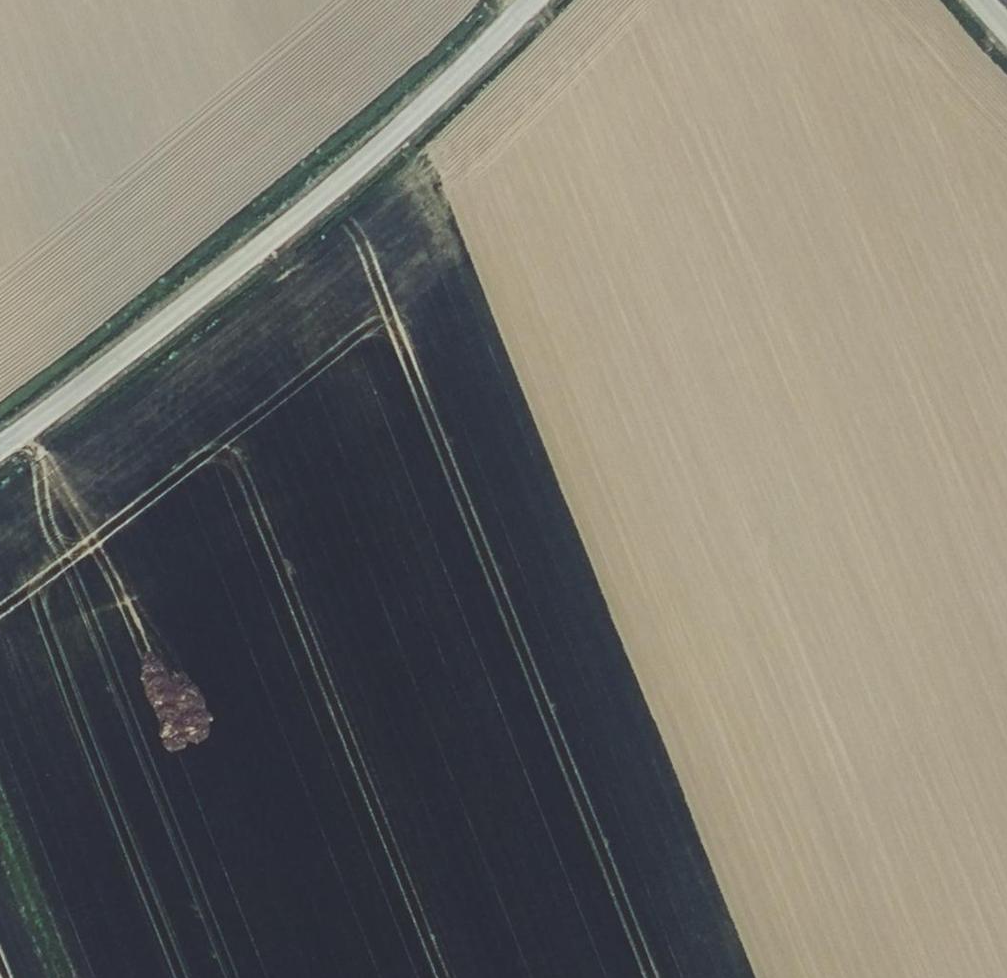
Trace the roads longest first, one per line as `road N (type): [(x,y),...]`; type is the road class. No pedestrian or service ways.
road 1 (unclassified): [(532,0),(322,197),(0,449)]

